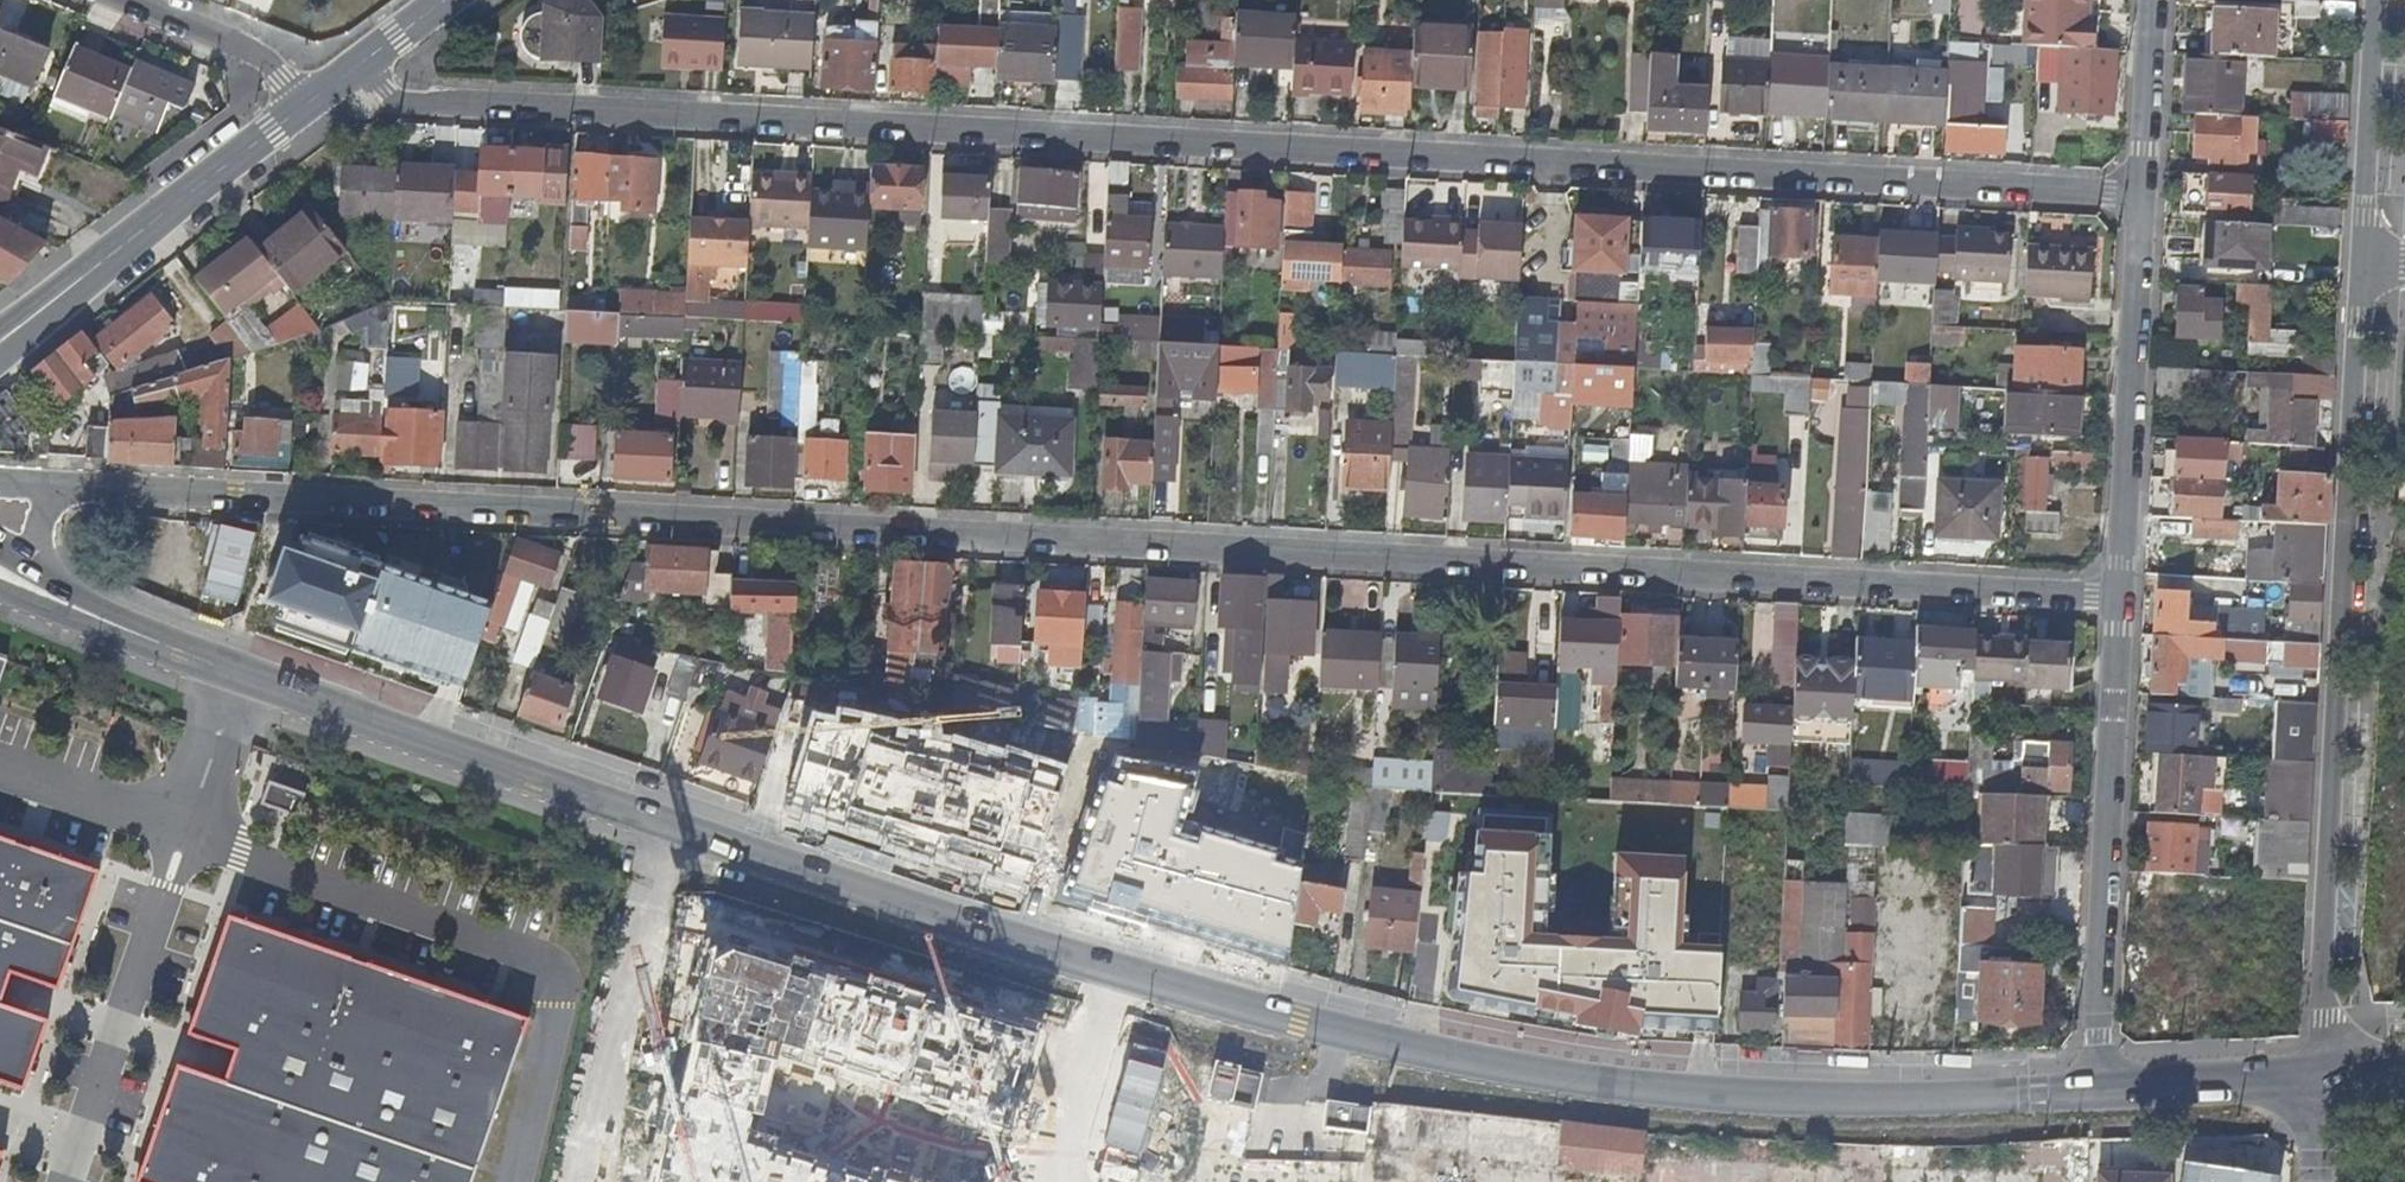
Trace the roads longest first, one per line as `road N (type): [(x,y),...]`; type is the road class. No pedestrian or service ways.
road 1 (secondary): [(43,594),(673,827),(1153,979),(1455,1063),(1684,1091),(1913,1100),(2098,1093)]
road 2 (residential): [(0,478),(2121,599)]
road 3 (residential): [(2140,196),(424,103),(383,90),(356,67)]
road 4 (residential): [(2366,267),(2323,1078)]
road 5 (residential): [(2404,473),(2392,473),(2374,1030)]
road 6 (residential): [(2098,1093),(2121,599)]
road 7 (residential): [(2121,599),(2140,196)]
road 8 (tertiary): [(0,348),(307,104)]
road 9 (residential): [(2380,0),(2366,267)]
road 10 (secondary): [(2098,1093),(2323,1078)]
road 11 (residential): [(126,0),(254,52),(307,104)]
road 12 (residential): [(2140,196),(2152,0)]

